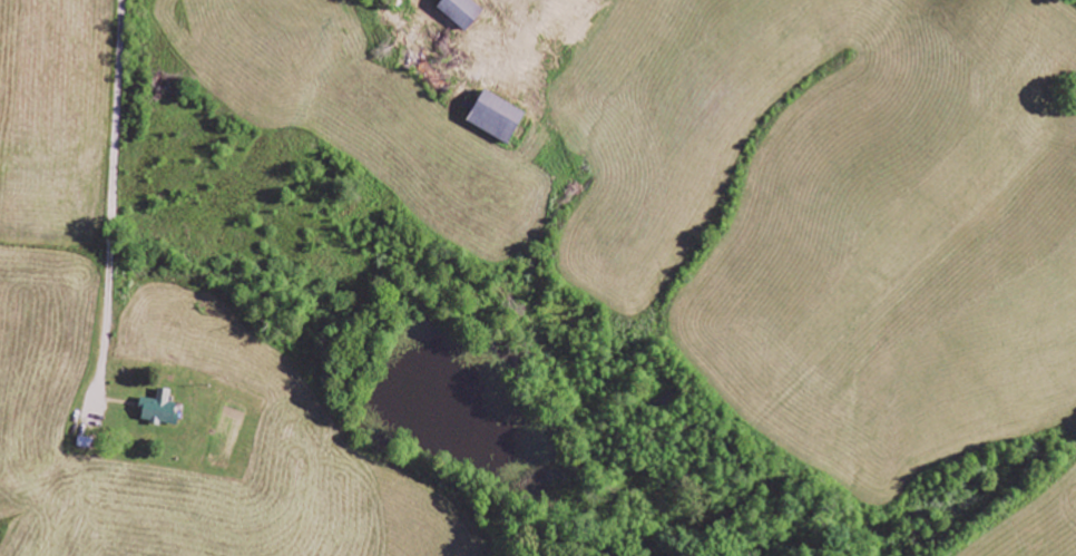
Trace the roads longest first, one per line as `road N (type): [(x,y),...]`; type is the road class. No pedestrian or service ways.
road 1 (residential): [(123,0),(107,341)]

